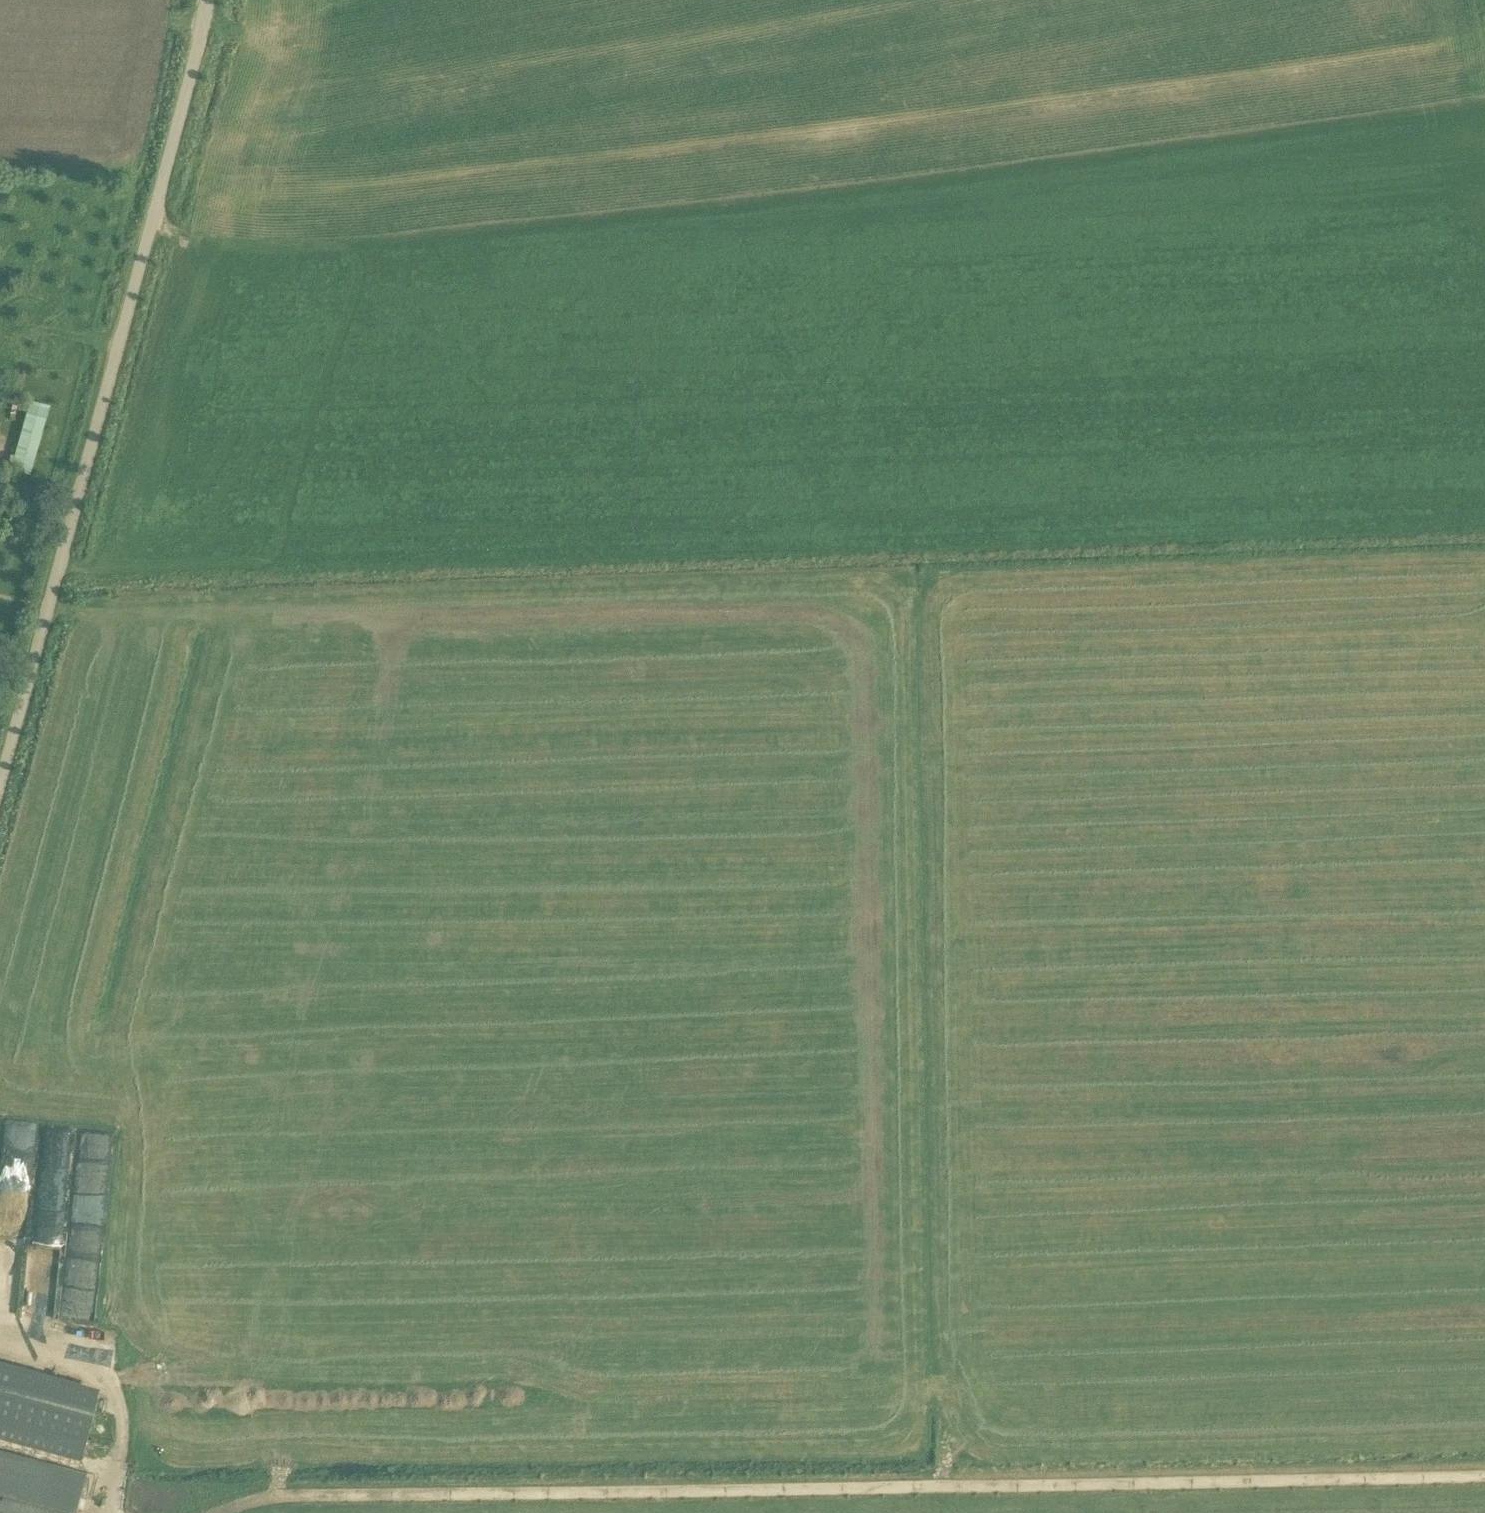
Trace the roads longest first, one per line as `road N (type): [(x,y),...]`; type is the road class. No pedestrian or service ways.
road 1 (unclassified): [(0,781),(208,0)]

